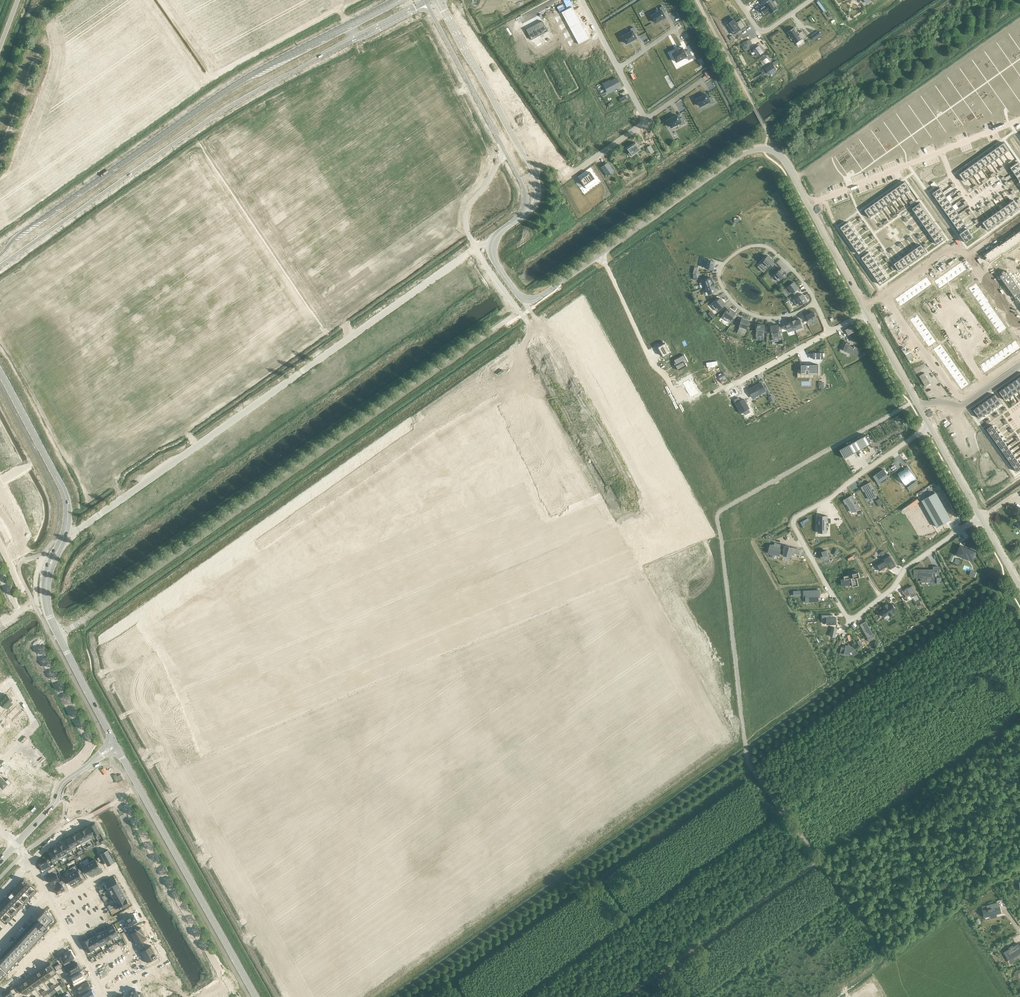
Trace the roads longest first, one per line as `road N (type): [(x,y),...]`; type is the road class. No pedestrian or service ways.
road 1 (tertiary): [(137,767),(197,732),(652,538)]
road 2 (tertiary): [(0,266),(212,117),(426,2)]
road 3 (tertiary): [(396,4),(240,82),(0,255)]
road 4 (tertiary): [(809,205),(777,153),(744,153),(563,280)]
road 5 (residential): [(930,426),(796,521),(850,622)]
road 6 (tertiary): [(690,517),(563,280)]
road 7 (tertiary): [(548,291),(672,524)]
road 8 (tertiary): [(523,215),(535,201),(535,177),(441,0)]
road 9 (residential): [(815,303),(794,270),(762,245),(735,253),(720,271),(727,294),(757,316),(802,311)]
road 10 (tertiary): [(426,2),(521,181),(523,215)]
road 11 (residential): [(809,205),(1019,120)]
road 12 (tertiary): [(243,973),(134,779)]
road 13 (tertiary): [(126,764),(48,611),(48,567)]
road 14 (residential): [(167,961),(117,868),(53,903)]
road 15 (residential): [(850,622),(894,588),(904,569),(980,517)]
road 16 (tertiary): [(770,480),(910,405)]
road 17 (tertiary): [(122,770),(66,793),(15,845)]
road 18 (tertiary): [(26,858),(69,815),(125,779)]
road 19 (tertiary): [(867,313),(809,205)]

